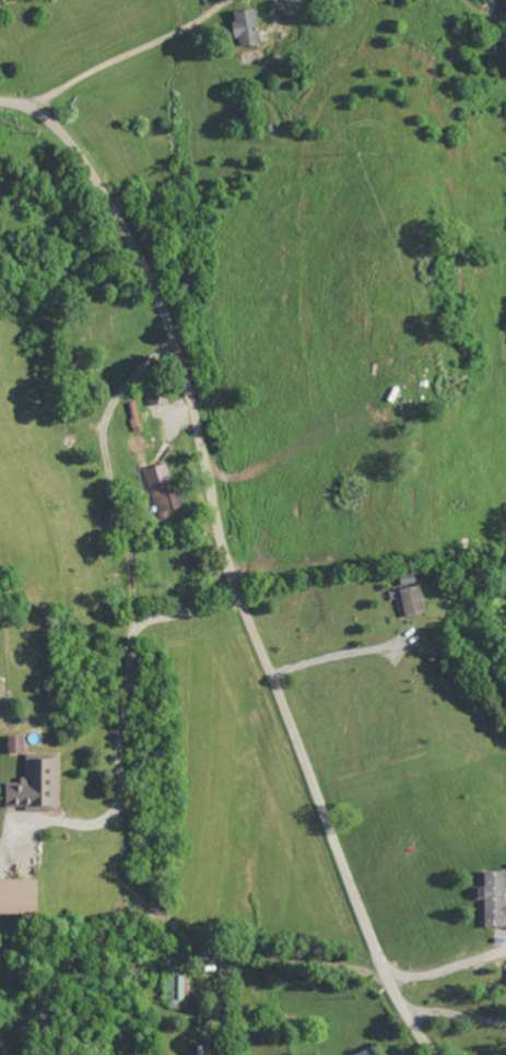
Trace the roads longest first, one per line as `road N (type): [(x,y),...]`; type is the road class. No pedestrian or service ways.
road 1 (residential): [(436,1054),(387,971),(235,582),(186,376),(155,286),(77,146),(43,114),(0,101)]
road 2 (residential): [(19,103),(108,45),(230,3)]

